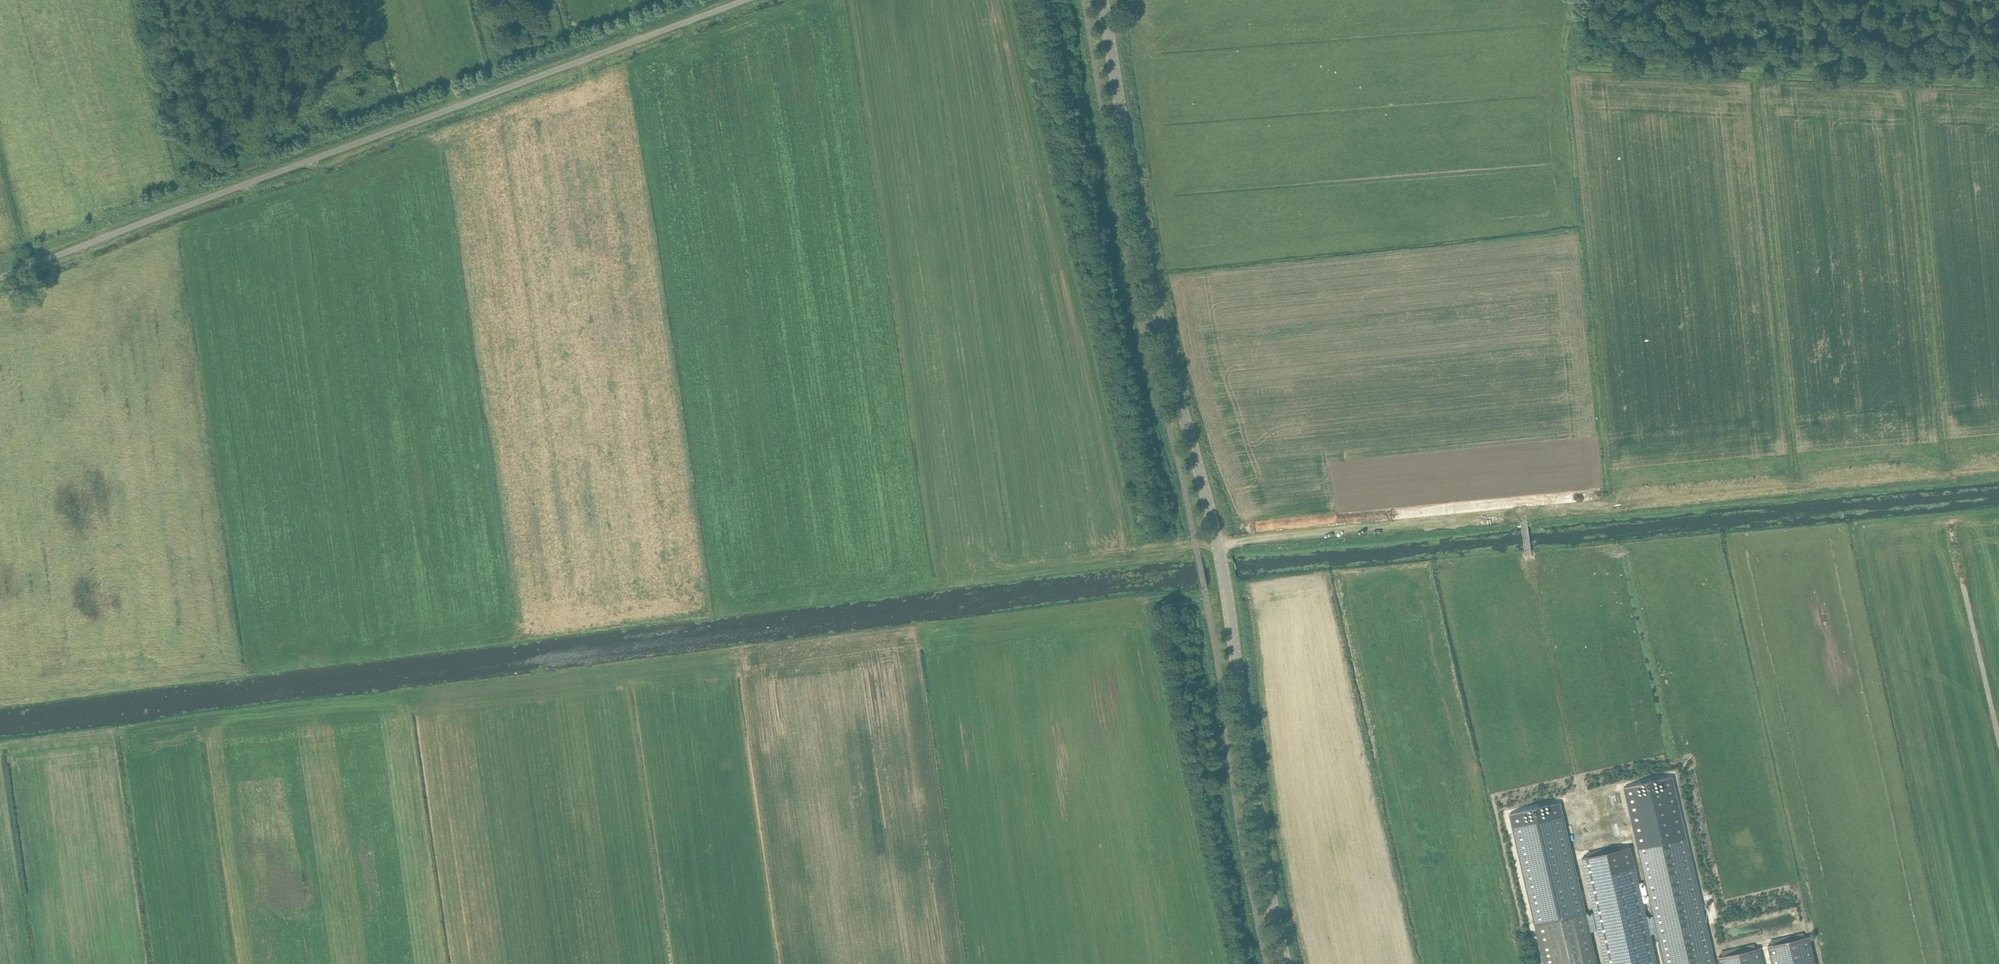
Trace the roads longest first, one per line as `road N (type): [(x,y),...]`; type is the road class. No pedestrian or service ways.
road 1 (tertiary): [(1286,963),(1219,552),(1161,334),(1103,0)]
road 2 (unclassified): [(0,277),(746,0)]
road 3 (unclassified): [(1998,737),(1953,537)]

